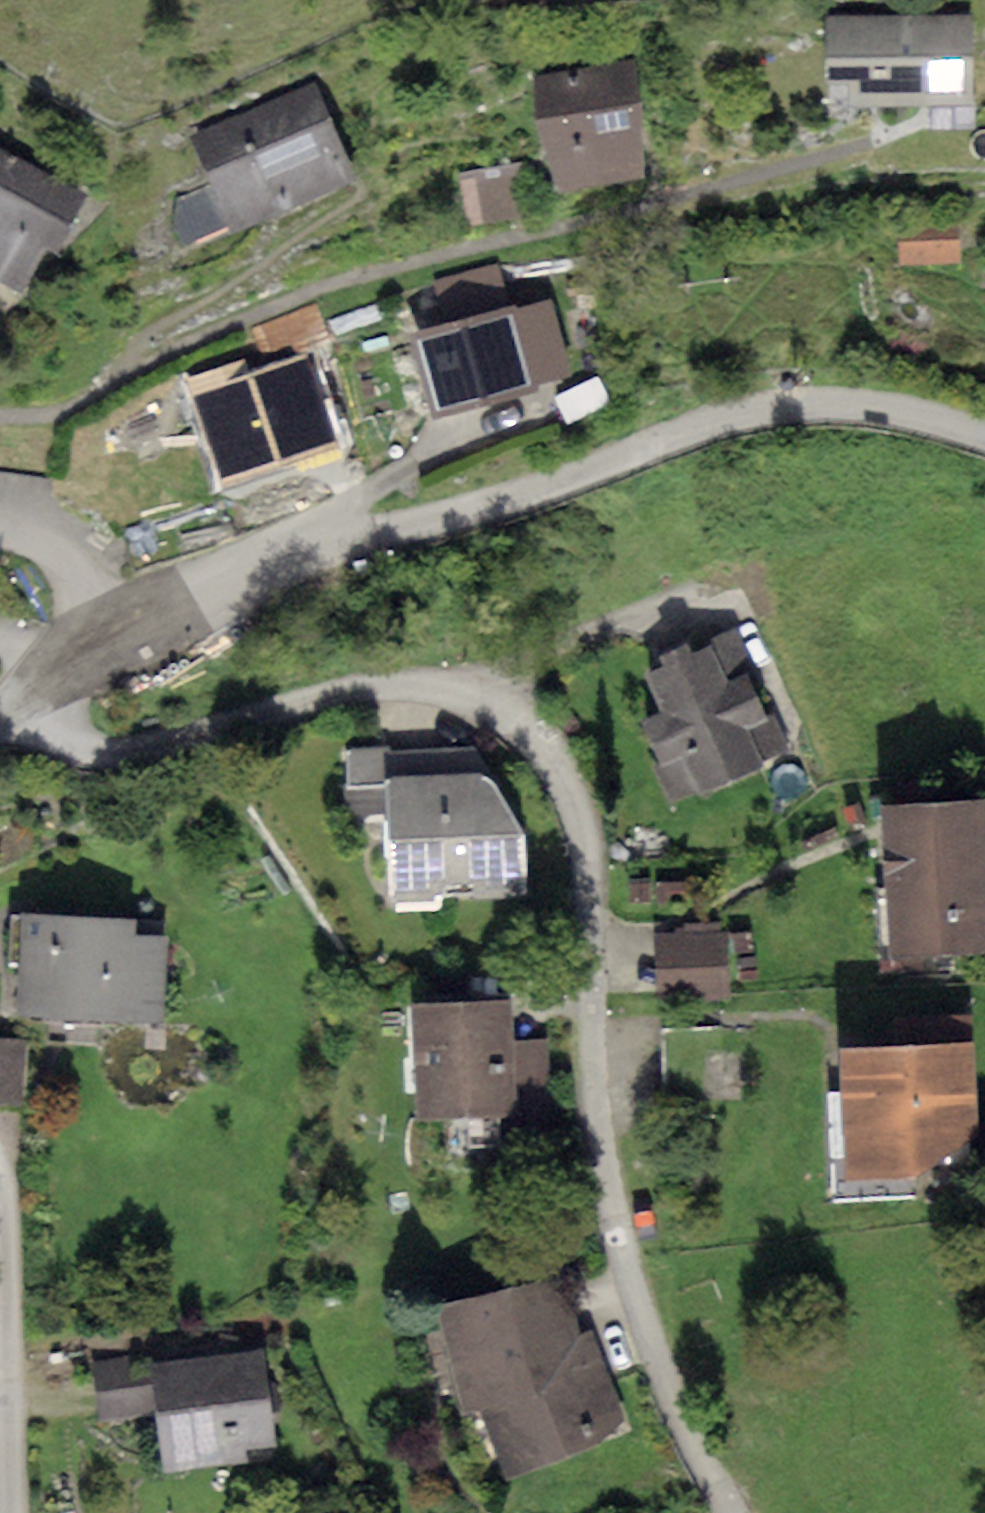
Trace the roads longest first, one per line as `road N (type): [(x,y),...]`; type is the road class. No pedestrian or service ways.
road 1 (residential): [(731,1512),(662,1374),(616,1236),(571,807),(544,736),(471,692),(388,684),(130,753),(99,752),(57,727),(34,681)]
road 2 (residential): [(984,435),(871,408),(742,414),(83,646),(34,681)]
road 3 (residential): [(10,1512),(0,1186)]

